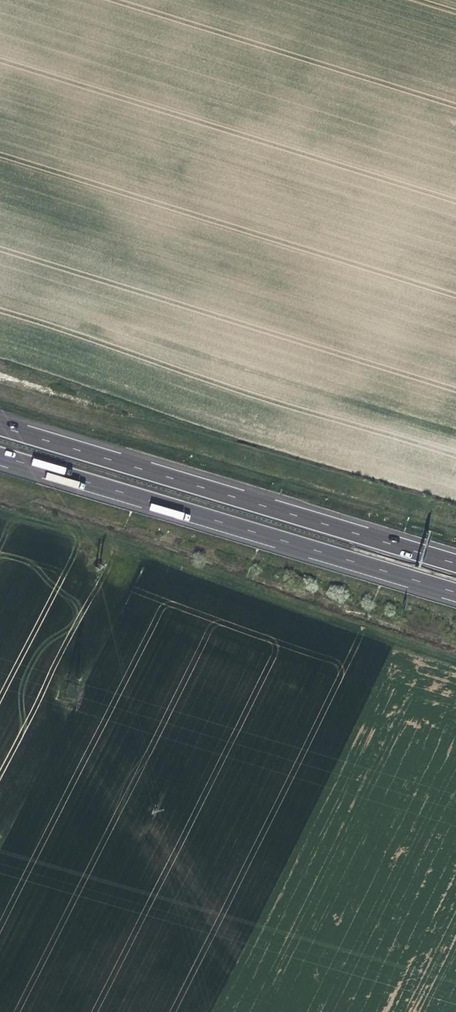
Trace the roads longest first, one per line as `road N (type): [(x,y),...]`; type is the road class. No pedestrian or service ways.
road 1 (motorway): [(455,564),(0,426)]
road 2 (motorway): [(0,455),(455,593)]

